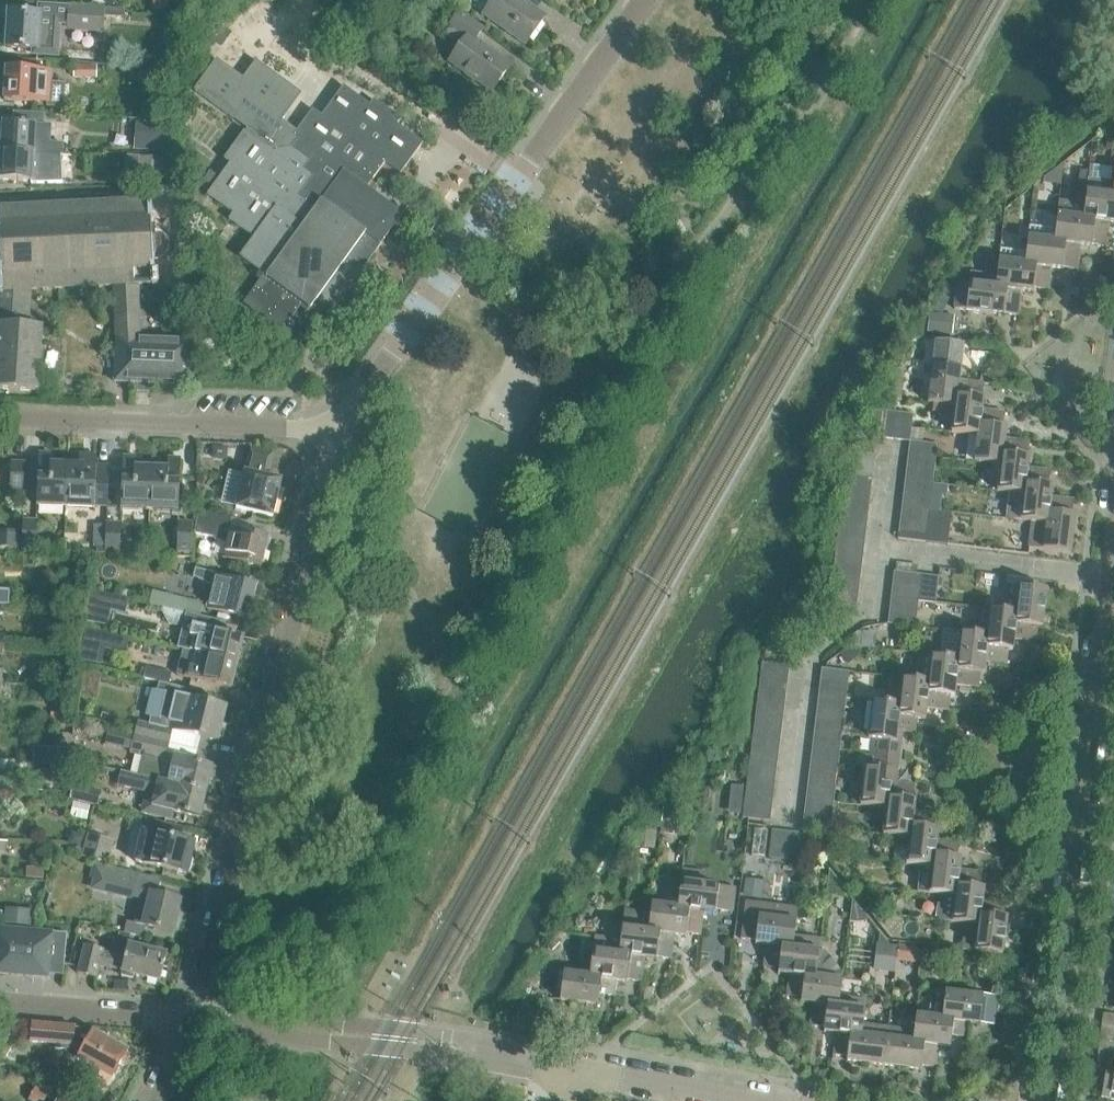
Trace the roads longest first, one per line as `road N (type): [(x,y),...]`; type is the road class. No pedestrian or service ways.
road 1 (residential): [(177,1017),(337,436)]
road 2 (residential): [(337,436),(641,0)]
road 3 (residential): [(1052,1100),(1113,631)]
road 4 (residential): [(177,1017),(555,1061)]
road 5 (residential): [(0,418),(337,436)]
road 6 (residential): [(784,819),(802,670),(870,616),(879,548)]
road 7 (residential): [(1113,572),(879,548)]
road 8 (residential): [(0,1003),(177,1017)]
road 9 (residential): [(710,1100),(555,1061)]

